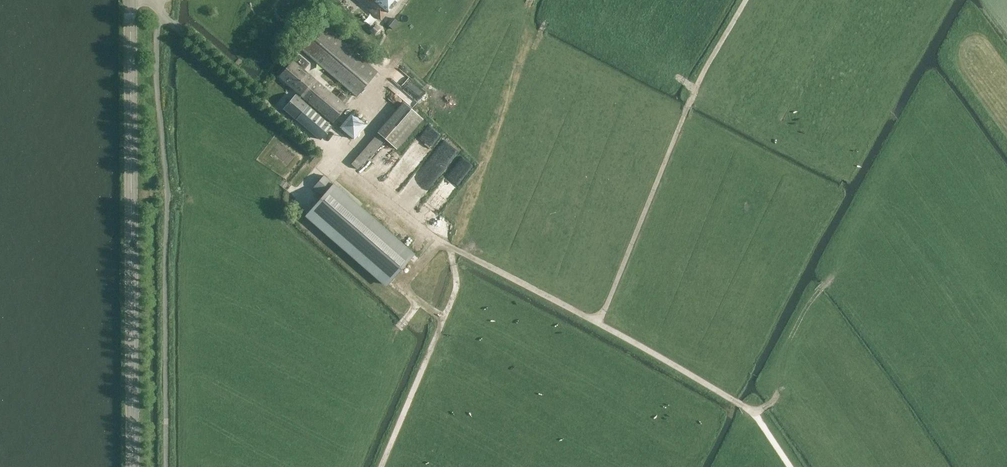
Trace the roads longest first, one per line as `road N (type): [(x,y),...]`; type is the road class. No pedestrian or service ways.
road 1 (track): [(744,0),(696,86),(598,324),(451,242),(455,289),(384,466)]
road 2 (tertiary): [(133,466),(131,0)]
road 3 (track): [(451,242),(416,222),(160,7)]
road 4 (track): [(815,297),(790,339),(778,393),(754,410),(598,324)]
road 5 (track): [(819,289),(815,297),(869,360),(939,466)]

